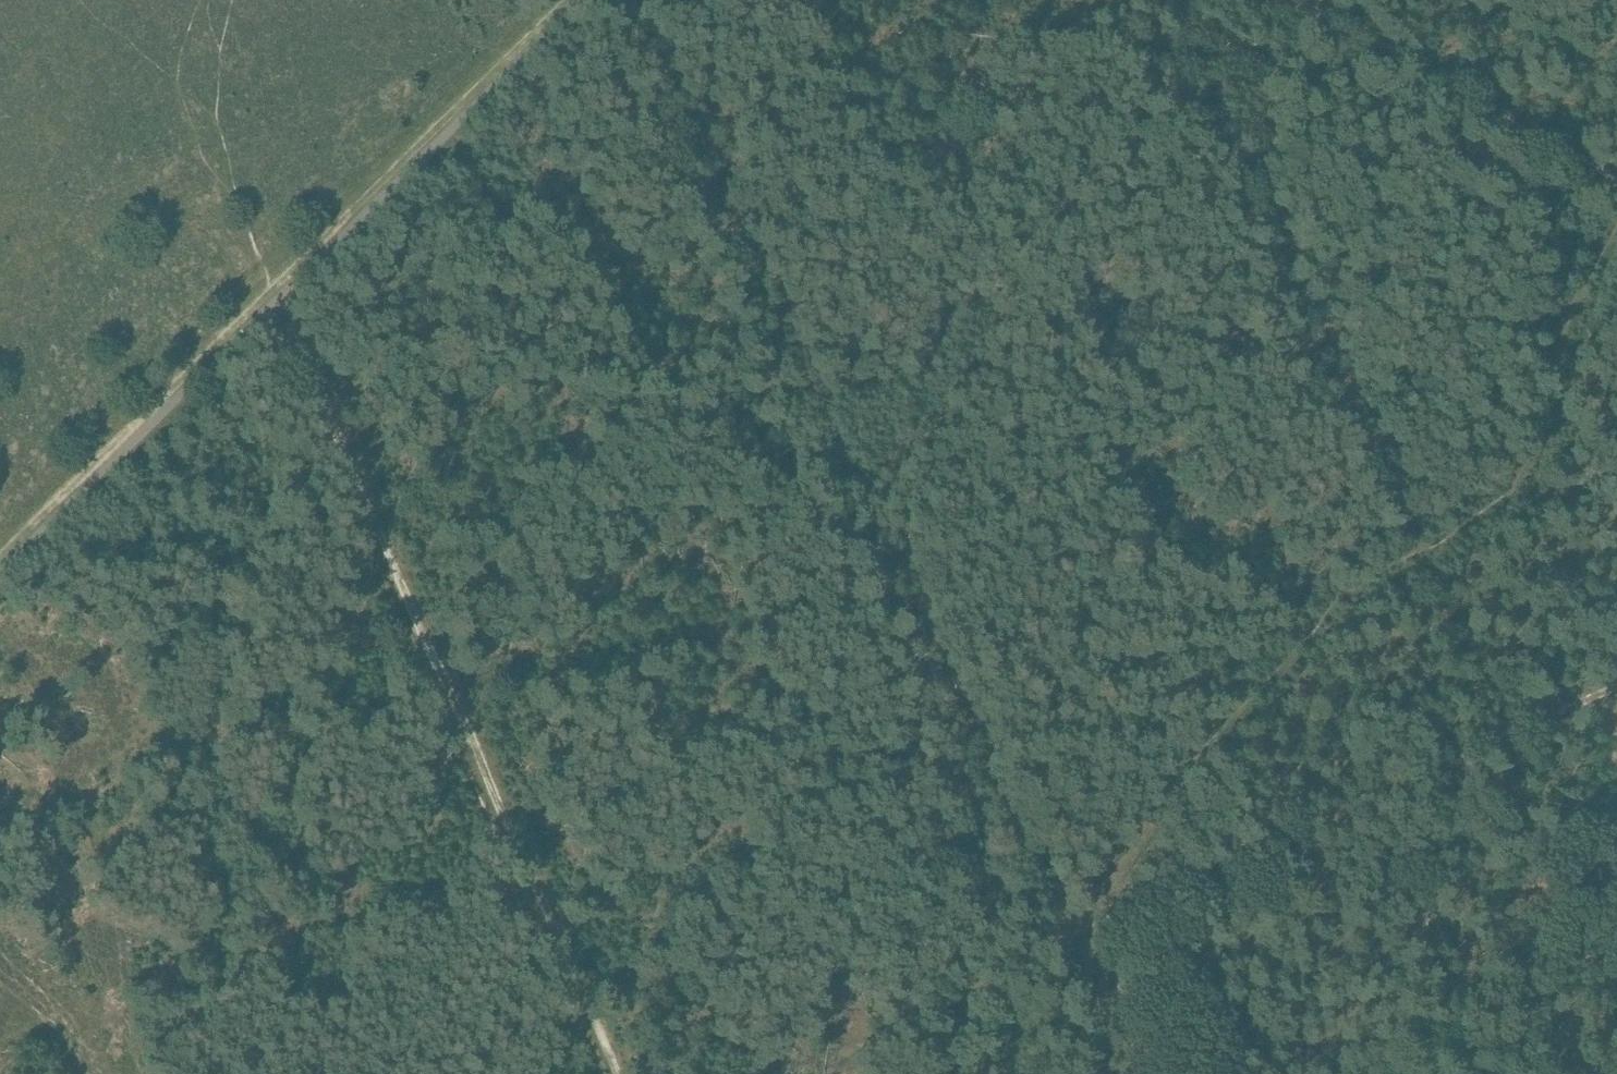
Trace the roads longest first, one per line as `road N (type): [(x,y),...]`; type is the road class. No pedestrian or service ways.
road 1 (track): [(1302,0),(1616,177)]

